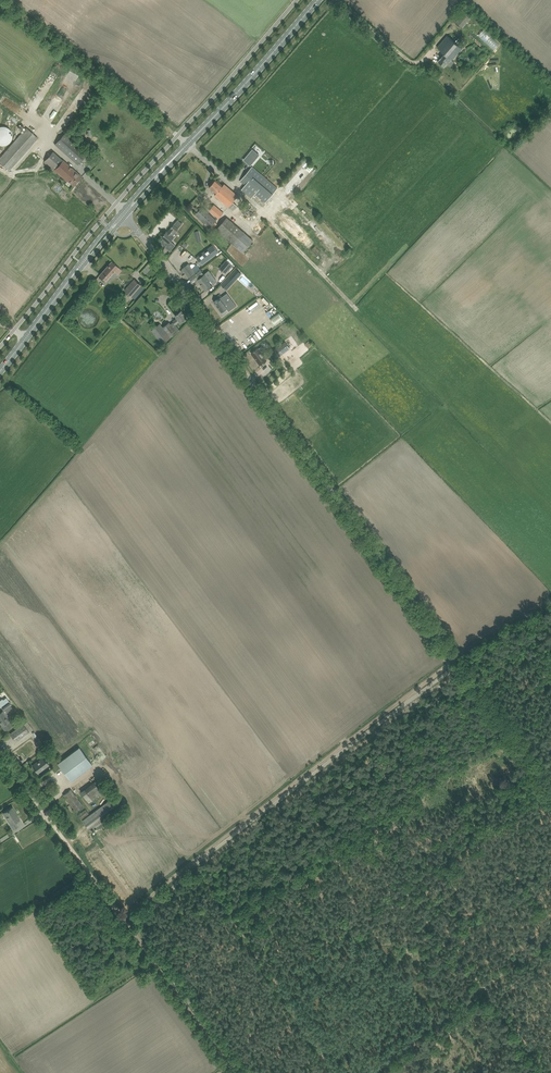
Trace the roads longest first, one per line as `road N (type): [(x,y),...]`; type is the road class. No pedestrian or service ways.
road 1 (unclassified): [(459,662),(127,215)]
road 2 (track): [(124,920),(456,658)]
road 3 (track): [(550,1072),(451,936),(550,864)]
road 4 (track): [(550,939),(372,1072)]
road 5 (track): [(0,3),(178,135)]
road 6 (primary): [(318,0),(188,143)]
road 7 (track): [(46,816),(146,950)]
road 8 (track): [(550,785),(459,662)]
road 9 (track): [(146,950),(235,1072)]

